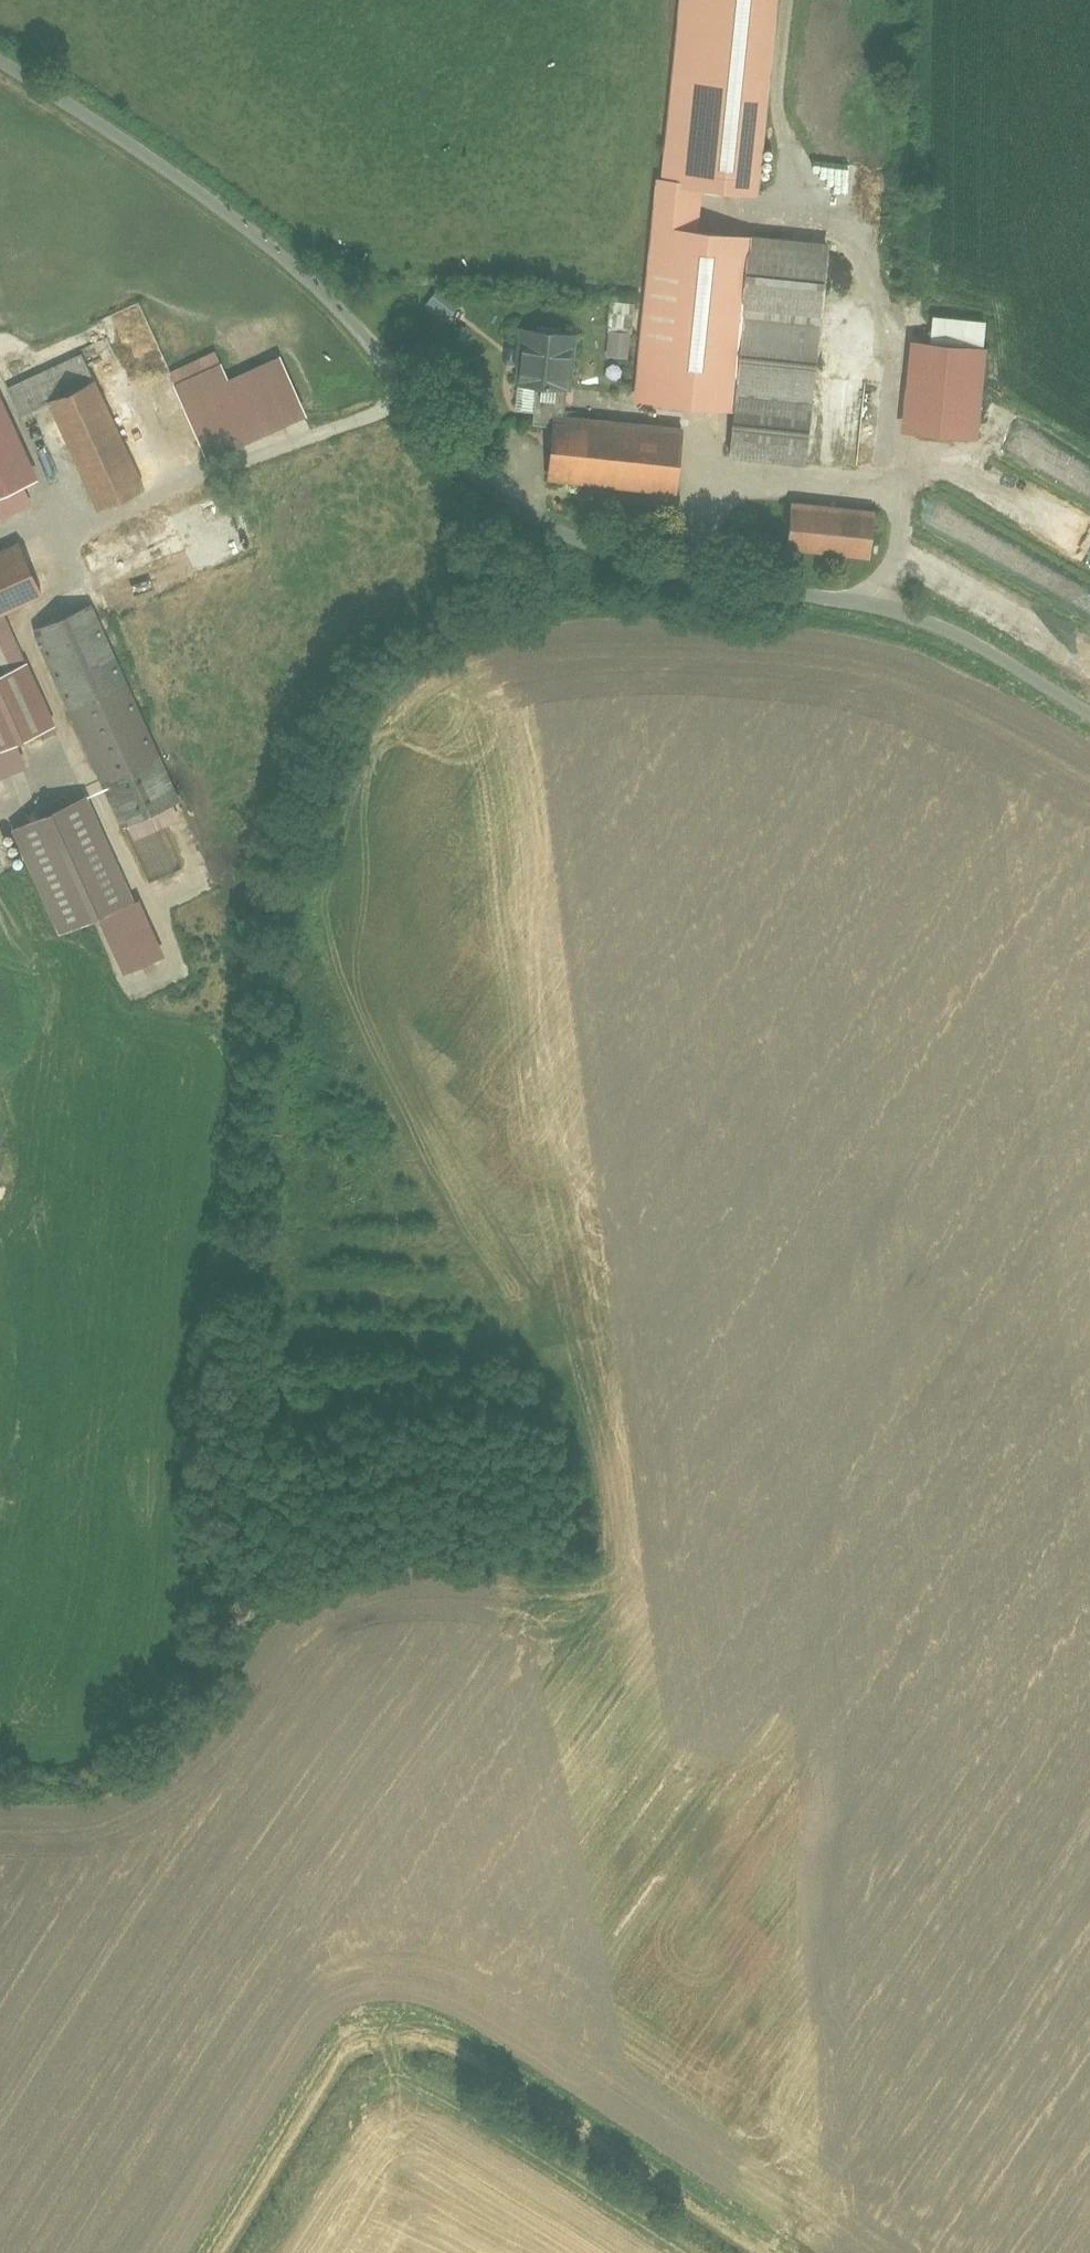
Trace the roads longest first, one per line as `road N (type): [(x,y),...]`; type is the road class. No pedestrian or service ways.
road 1 (unclassified): [(0,58),(317,284),(510,498),(591,540),(710,583),(888,605),(1089,708)]

